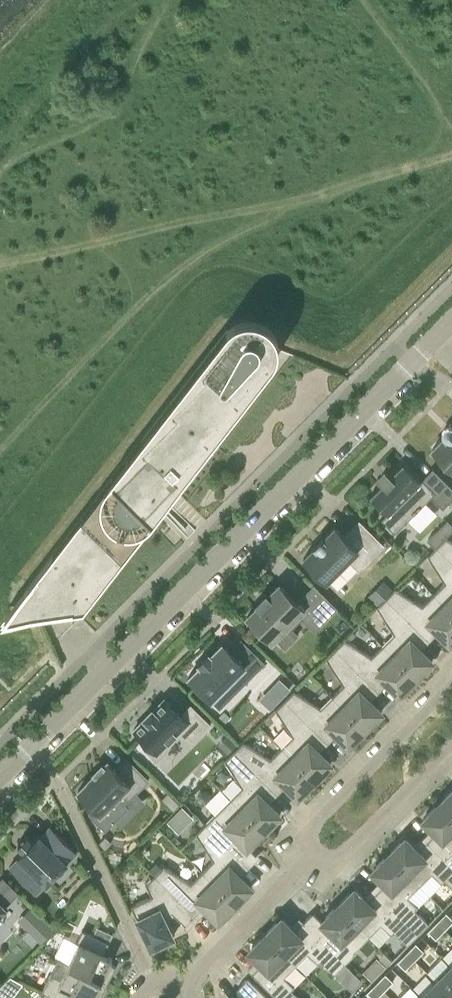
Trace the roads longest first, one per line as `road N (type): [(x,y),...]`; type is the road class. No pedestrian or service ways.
road 1 (residential): [(0,778),(451,323)]
road 2 (residential): [(306,866),(306,834),(451,687)]
road 3 (residential): [(306,866),(337,861),(451,748)]
road 4 (residential): [(182,989),(306,866)]

